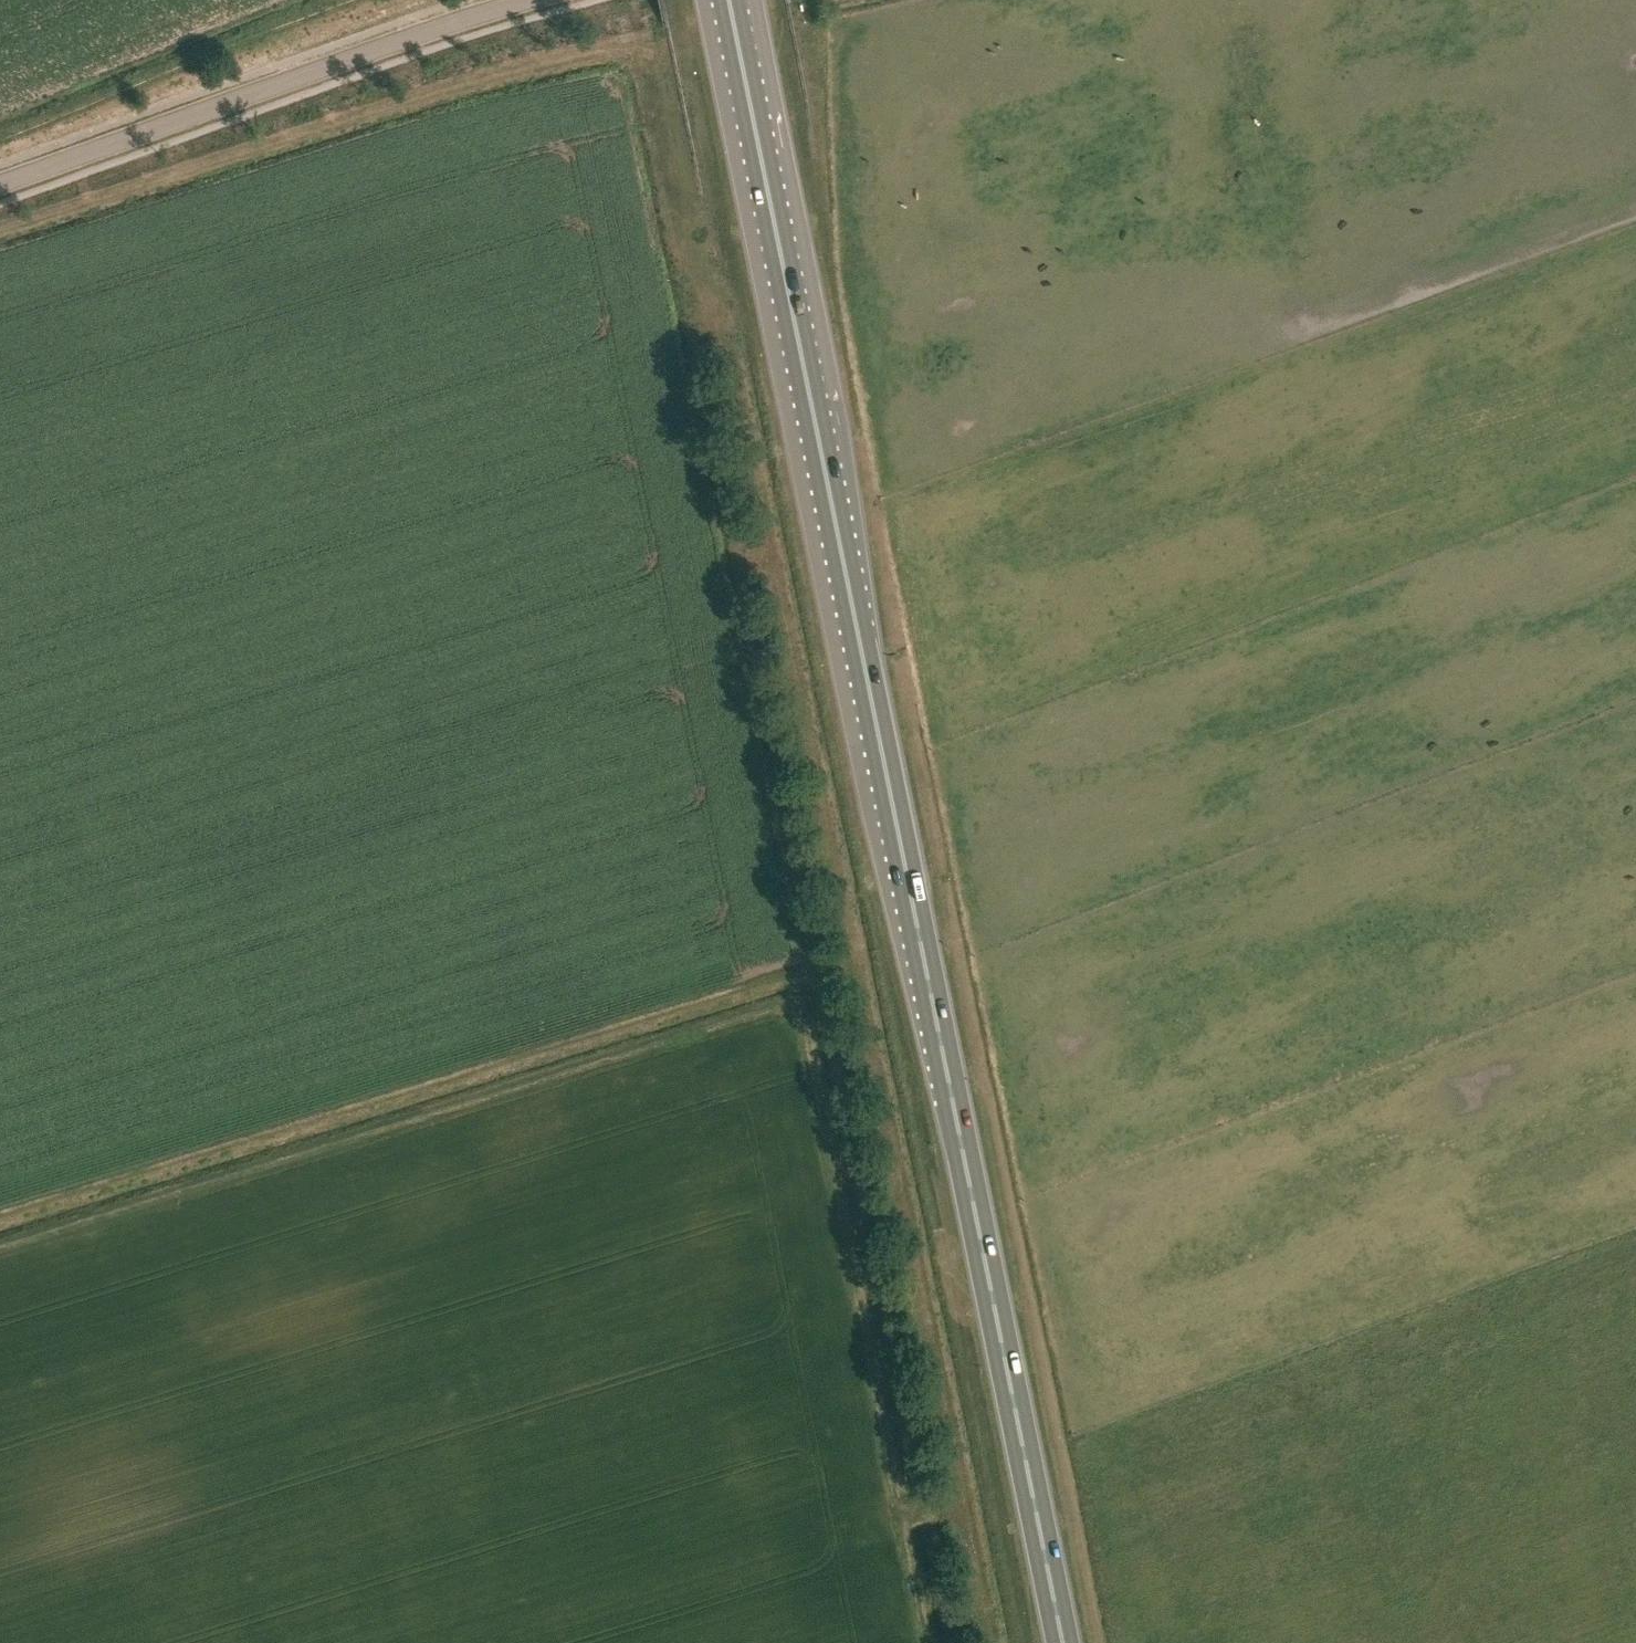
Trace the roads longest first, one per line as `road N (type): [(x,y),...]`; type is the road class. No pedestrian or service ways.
road 1 (trunk): [(1063,1642),(729,0)]
road 2 (unclassified): [(530,0),(0,185)]

